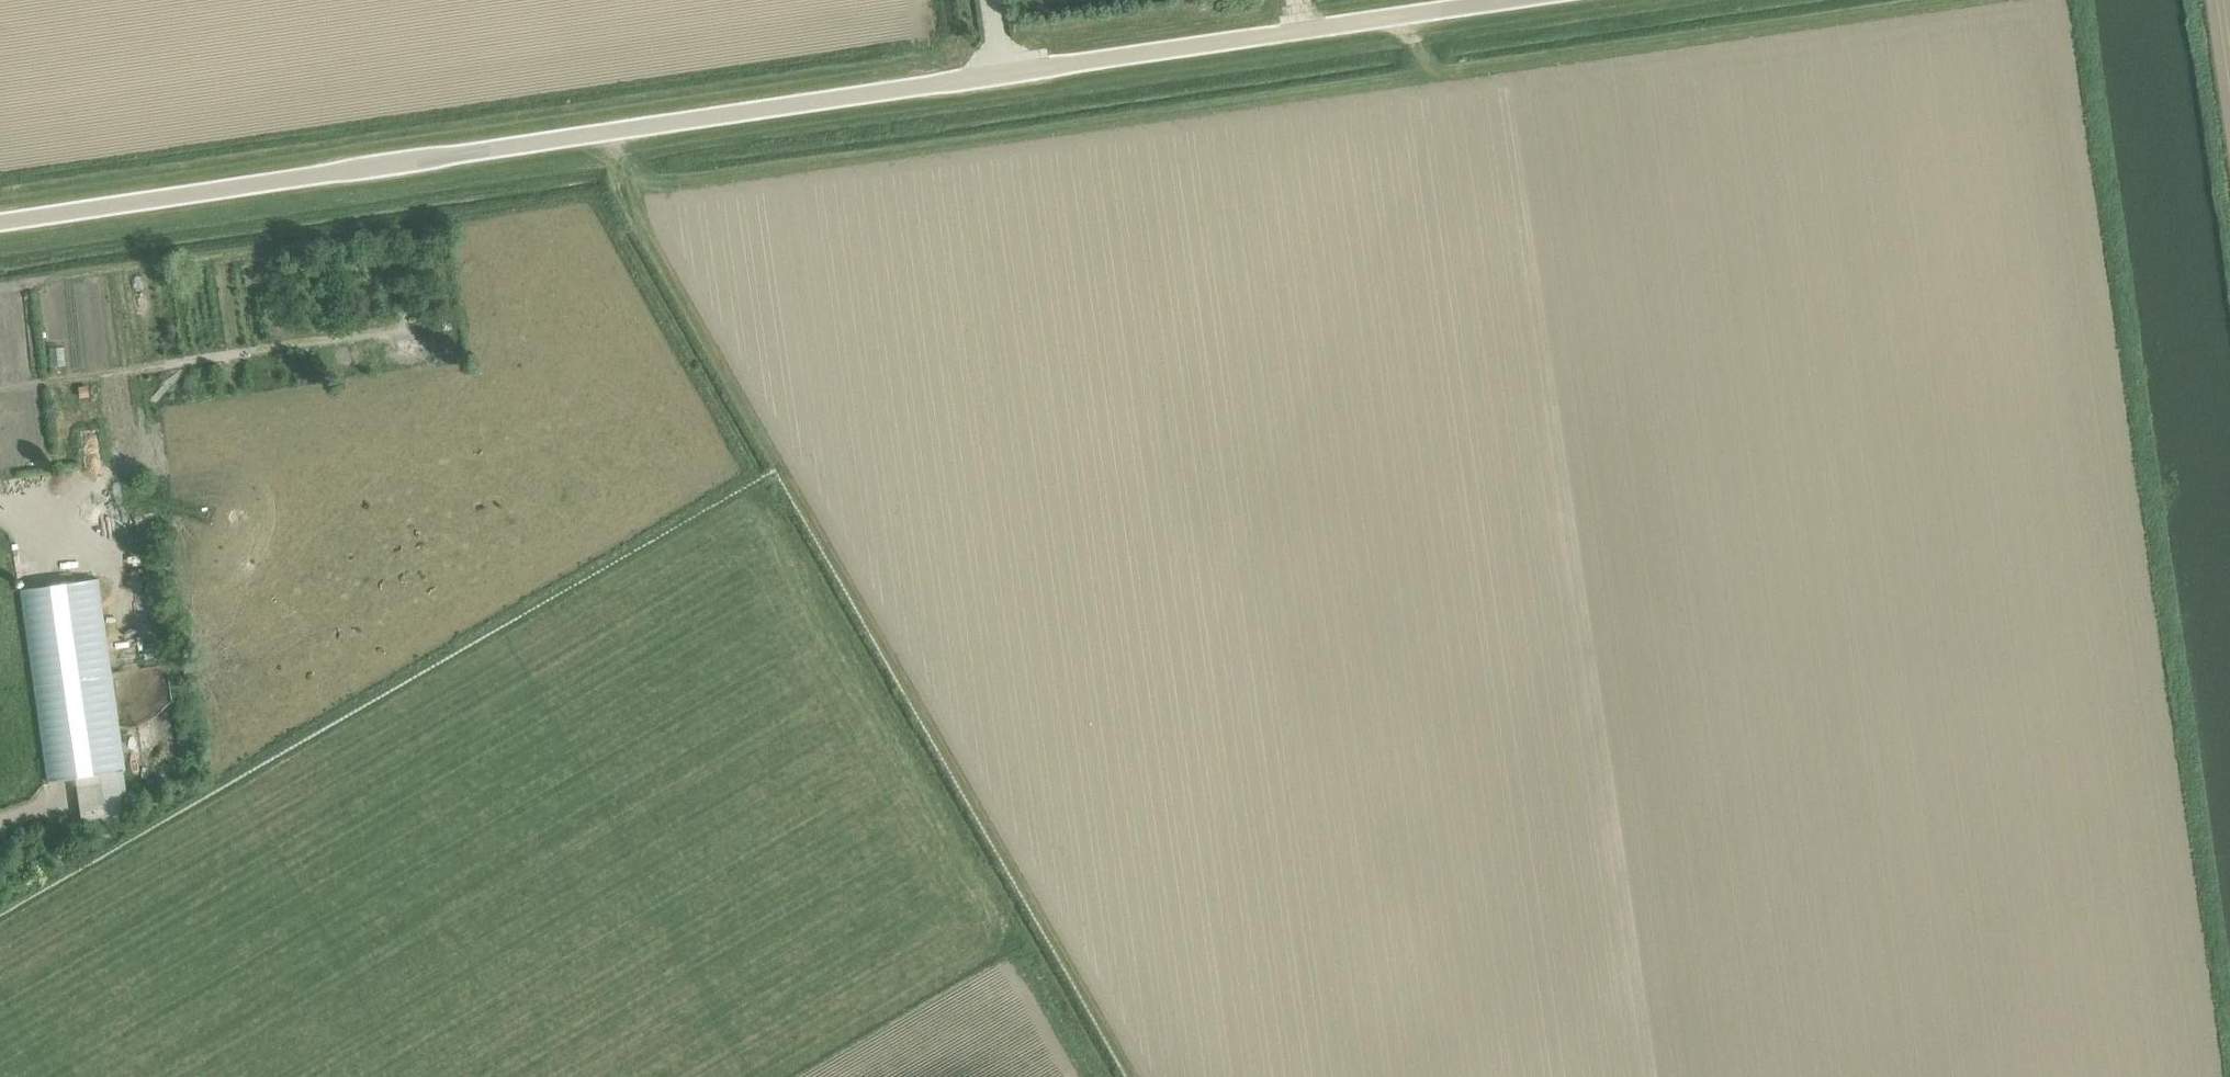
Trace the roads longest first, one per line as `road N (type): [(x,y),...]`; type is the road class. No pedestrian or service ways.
road 1 (unclassified): [(0,218),(1491,0)]

